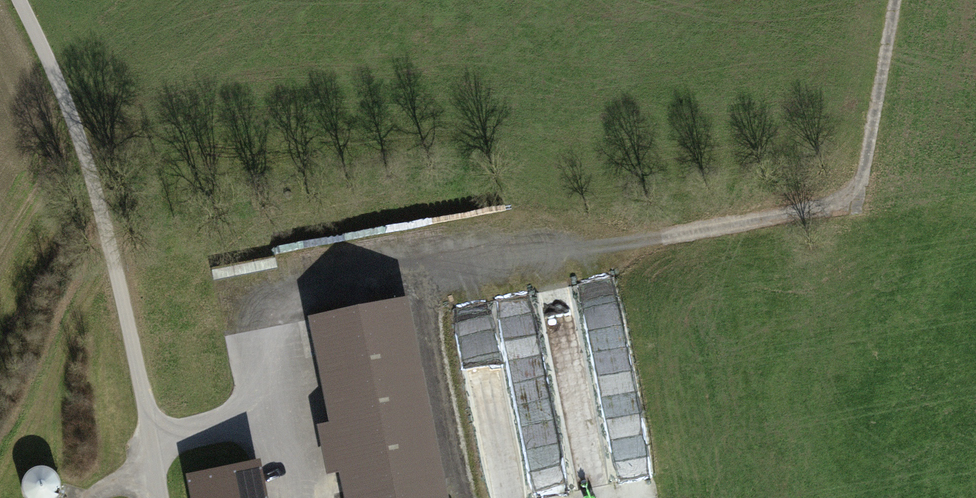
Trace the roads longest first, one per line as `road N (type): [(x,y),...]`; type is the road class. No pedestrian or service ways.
road 1 (track): [(146,439),(268,409),(248,293),(860,209)]
road 2 (unclassified): [(19,0),(95,177),(158,497)]
road 3 (track): [(806,497),(898,0)]
road 4 (track): [(472,497),(430,269)]

